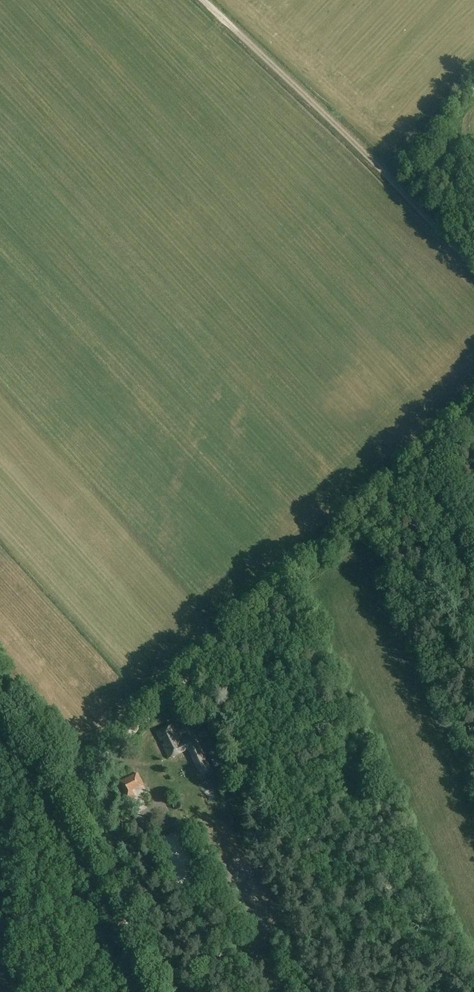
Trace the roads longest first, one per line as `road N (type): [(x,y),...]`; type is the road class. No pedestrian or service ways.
road 1 (track): [(74,777),(473,411)]
road 2 (track): [(473,267),(204,0)]
road 3 (track): [(174,991),(74,777)]

